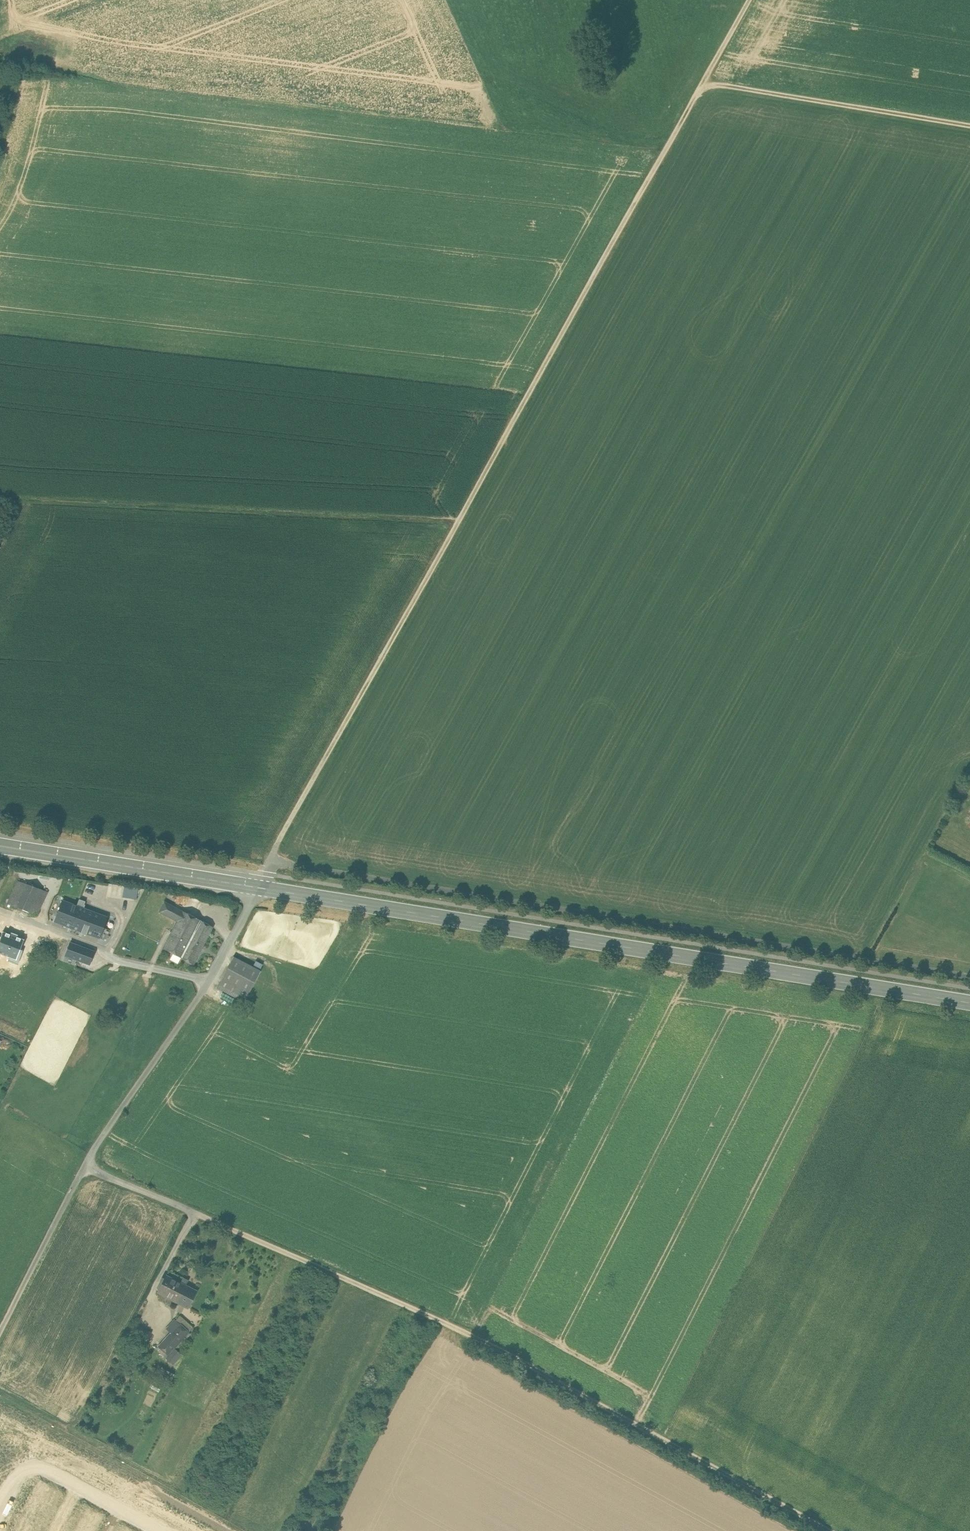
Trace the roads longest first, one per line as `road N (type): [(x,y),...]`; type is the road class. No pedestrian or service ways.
road 1 (track): [(750,0),(263,871)]
road 2 (secondary): [(969,1001),(0,843)]
road 3 (track): [(84,1166),(477,1336),(828,1530)]
road 4 (unclassified): [(263,871),(297,861),(969,972)]
road 5 (track): [(0,1332),(84,1166),(206,982),(259,883)]
road 6 (track): [(0,495),(459,522)]
road 7 (track): [(708,74),(969,119)]
road 8 (track): [(206,982),(114,961),(100,945),(0,912)]

